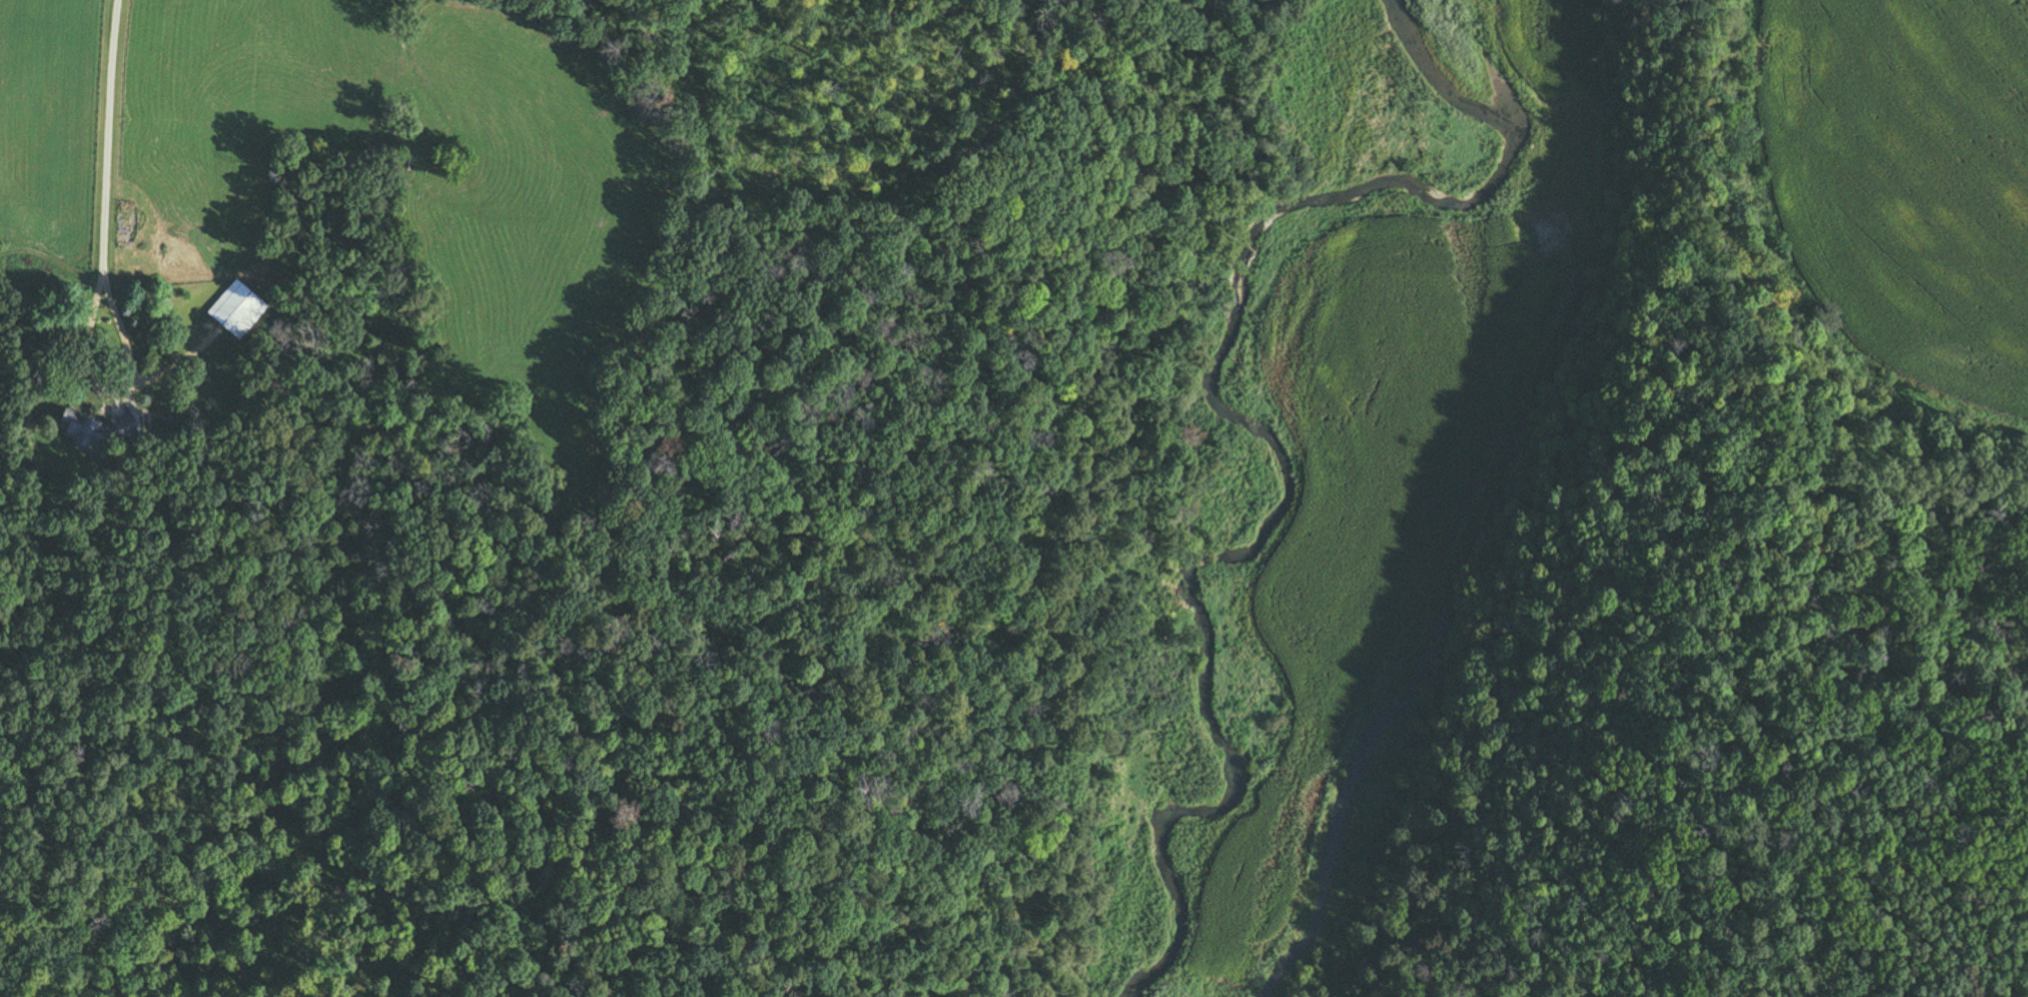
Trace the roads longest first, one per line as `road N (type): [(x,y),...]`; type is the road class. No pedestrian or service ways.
road 1 (residential): [(104,277),(121,0)]

